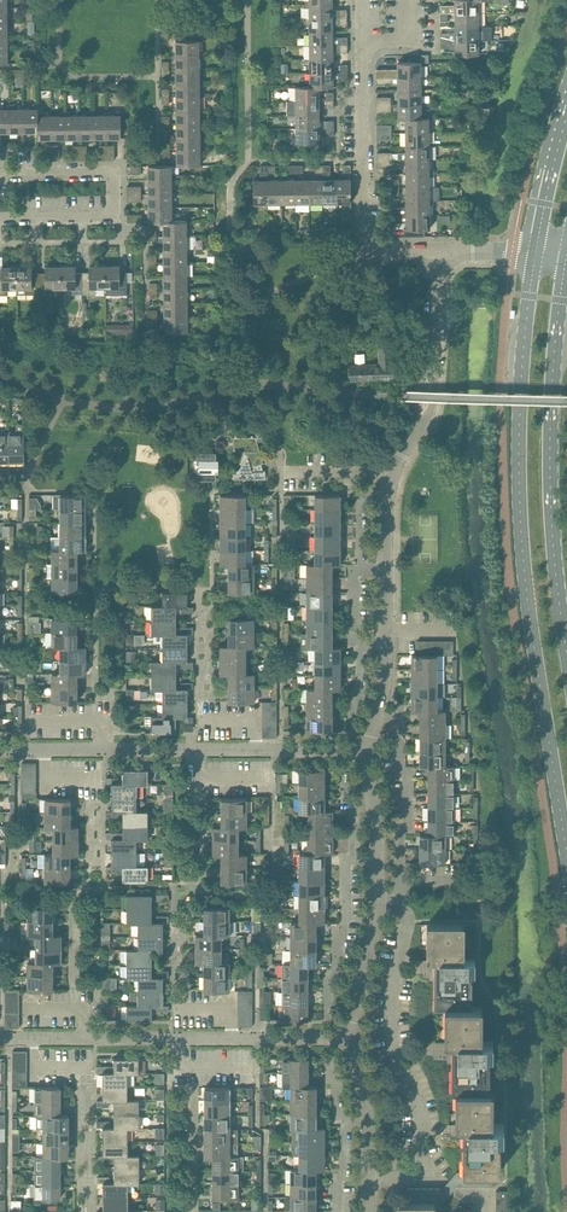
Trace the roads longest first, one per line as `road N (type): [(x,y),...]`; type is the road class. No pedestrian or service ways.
road 1 (residential): [(0,750),(365,751)]
road 2 (unclassified): [(0,1040),(350,1039)]
road 3 (secondary): [(536,250),(519,426),(526,590)]
road 4 (secondary): [(558,588),(551,425),(566,253)]
road 5 (residential): [(365,751),(378,903),(350,1039)]
road 6 (residential): [(392,472),(383,690),(365,751)]
road 7 (residential): [(440,251),(368,248),(362,39)]
road 8 (secondary): [(526,590),(566,861)]
road 9 (residential): [(440,251),(428,412),(392,472)]
road 10 (residential): [(350,1039),(367,1121),(367,1211)]
road 11 (residential): [(0,217),(113,215),(112,173)]
road 12 (secondary): [(566,114),(536,250)]

